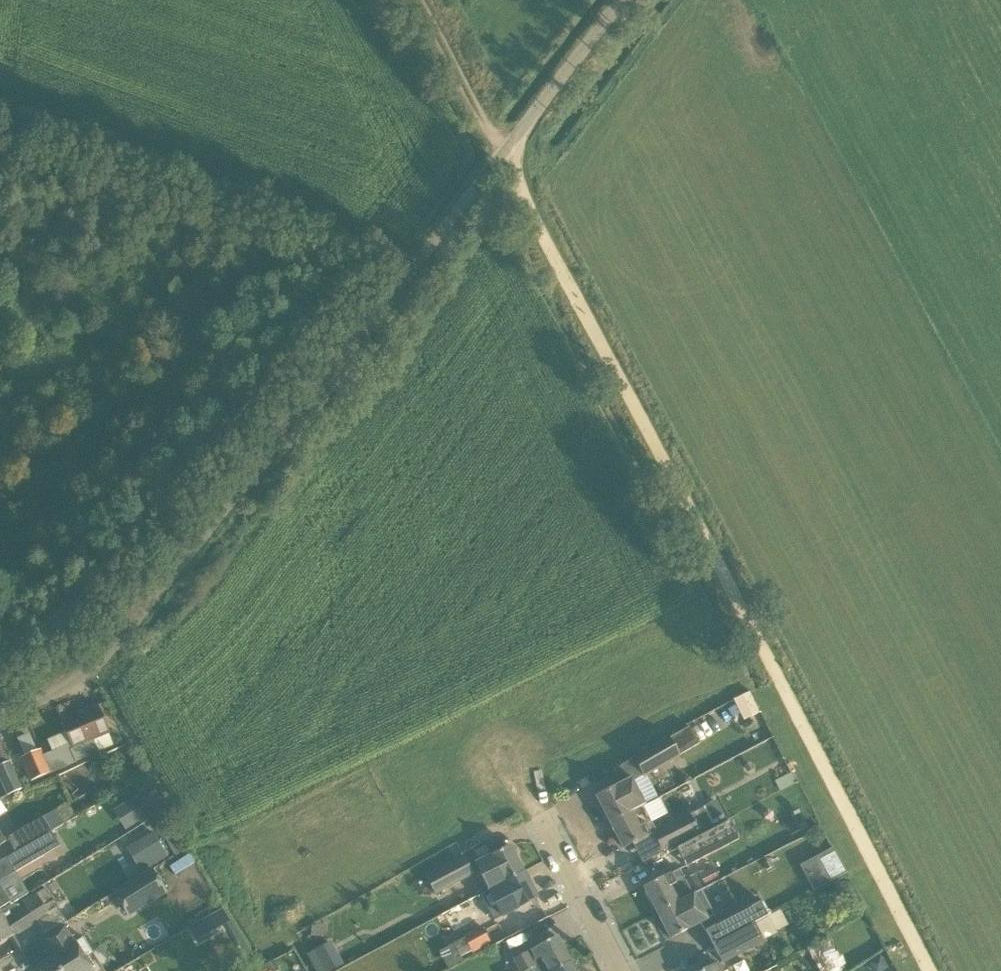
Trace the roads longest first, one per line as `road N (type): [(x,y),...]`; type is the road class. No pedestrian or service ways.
road 1 (track): [(926,970),(420,0)]
road 2 (unclassified): [(0,714),(61,689),(117,638),(620,0)]
road 3 (residential): [(618,970),(537,812)]

